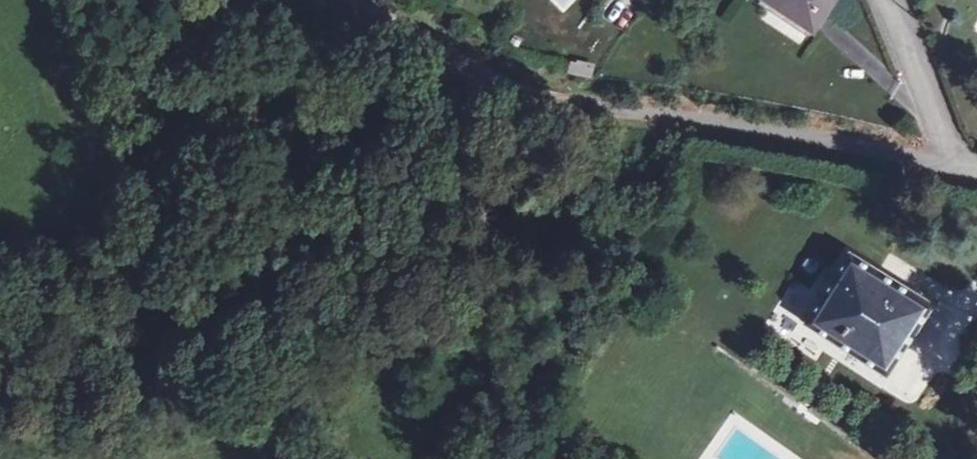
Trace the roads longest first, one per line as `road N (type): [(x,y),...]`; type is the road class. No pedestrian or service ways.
road 1 (residential): [(393,0),(490,69),(757,137),(955,170)]
road 2 (residential): [(882,0),(955,170)]

